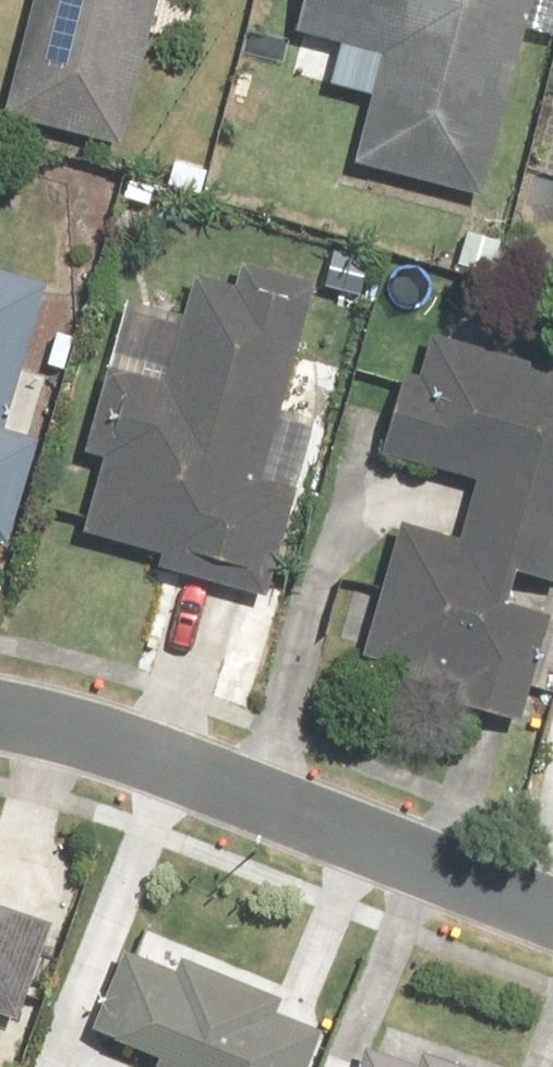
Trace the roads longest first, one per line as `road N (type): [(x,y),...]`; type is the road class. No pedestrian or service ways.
road 1 (residential): [(0,721),(210,785),(552,915)]

